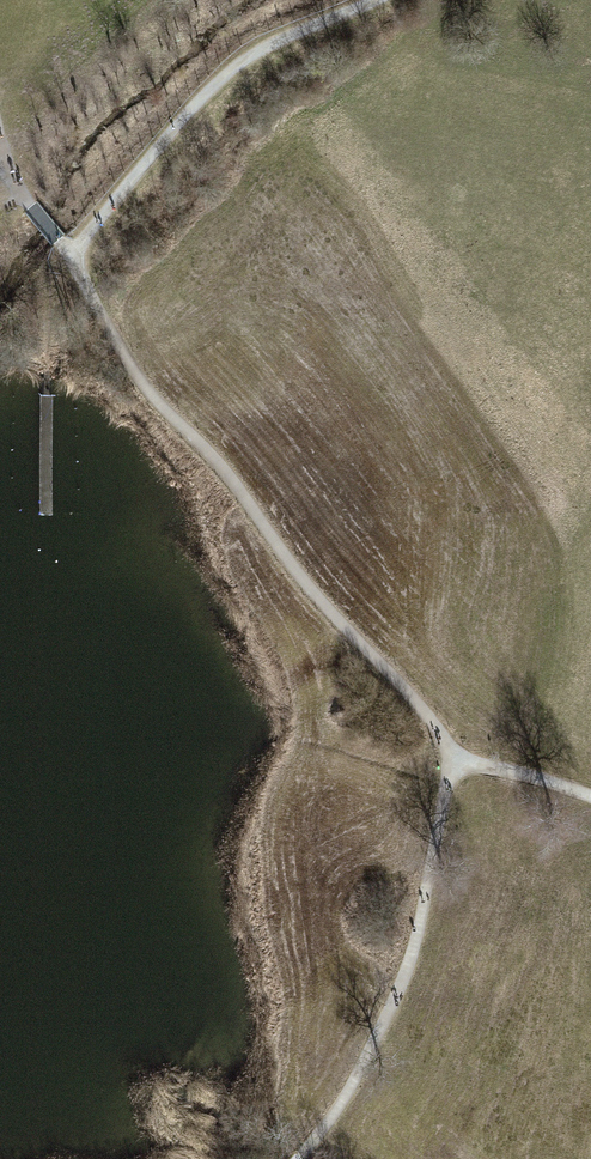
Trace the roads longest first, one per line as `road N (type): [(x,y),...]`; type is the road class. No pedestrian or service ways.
road 1 (track): [(72,257),(144,388),(226,472),(313,593),(435,725),(453,759)]
road 2 (track): [(453,759),(402,981),(342,1102),(297,1158)]
road 3 (track): [(72,257),(229,72),(299,31),(377,0)]
road 4 (track): [(590,795),(453,759)]
road 5 (track): [(3,157),(14,184),(72,257)]

